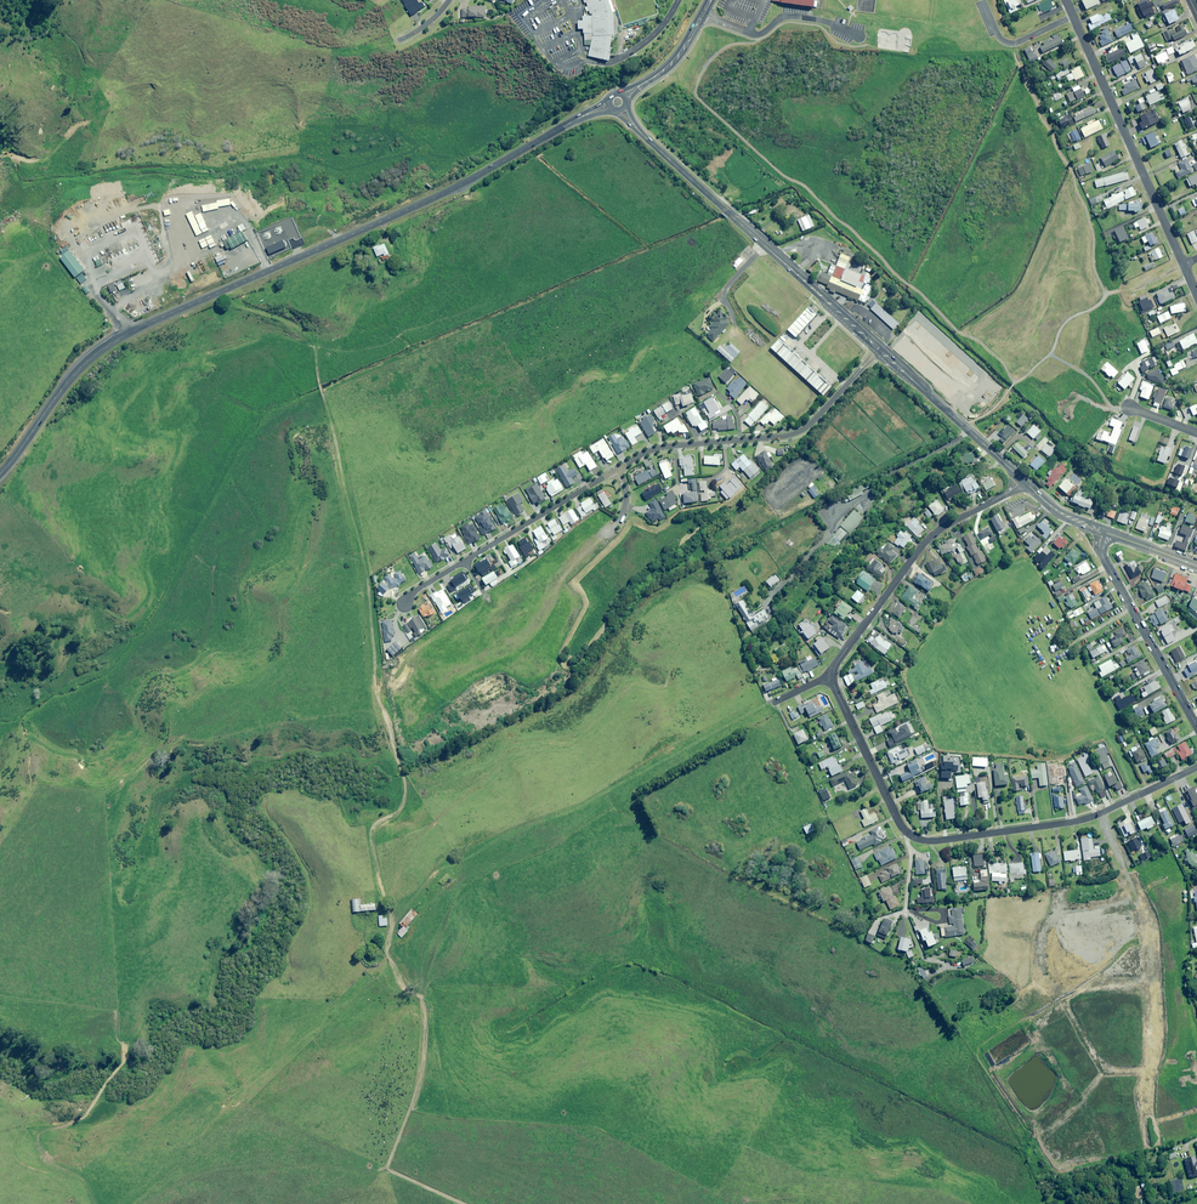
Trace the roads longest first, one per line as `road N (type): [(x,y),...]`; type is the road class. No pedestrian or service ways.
road 1 (secondary): [(578,118),(439,195),(117,340),(71,378),(0,474)]
road 2 (residential): [(832,678),(898,823),(925,840),(1079,821),(1196,767)]
road 3 (secondary): [(877,351),(641,133)]
road 4 (residential): [(615,470),(664,447),(801,430),(877,351)]
road 5 (residential): [(1184,265),(1066,0)]
road 6 (residential): [(832,678),(923,545),(1022,480)]
road 7 (residential): [(1196,729),(1103,557),(1103,531)]
road 8 (secondary): [(1022,480),(877,351)]
road 9 (residential): [(464,561),(615,470)]

